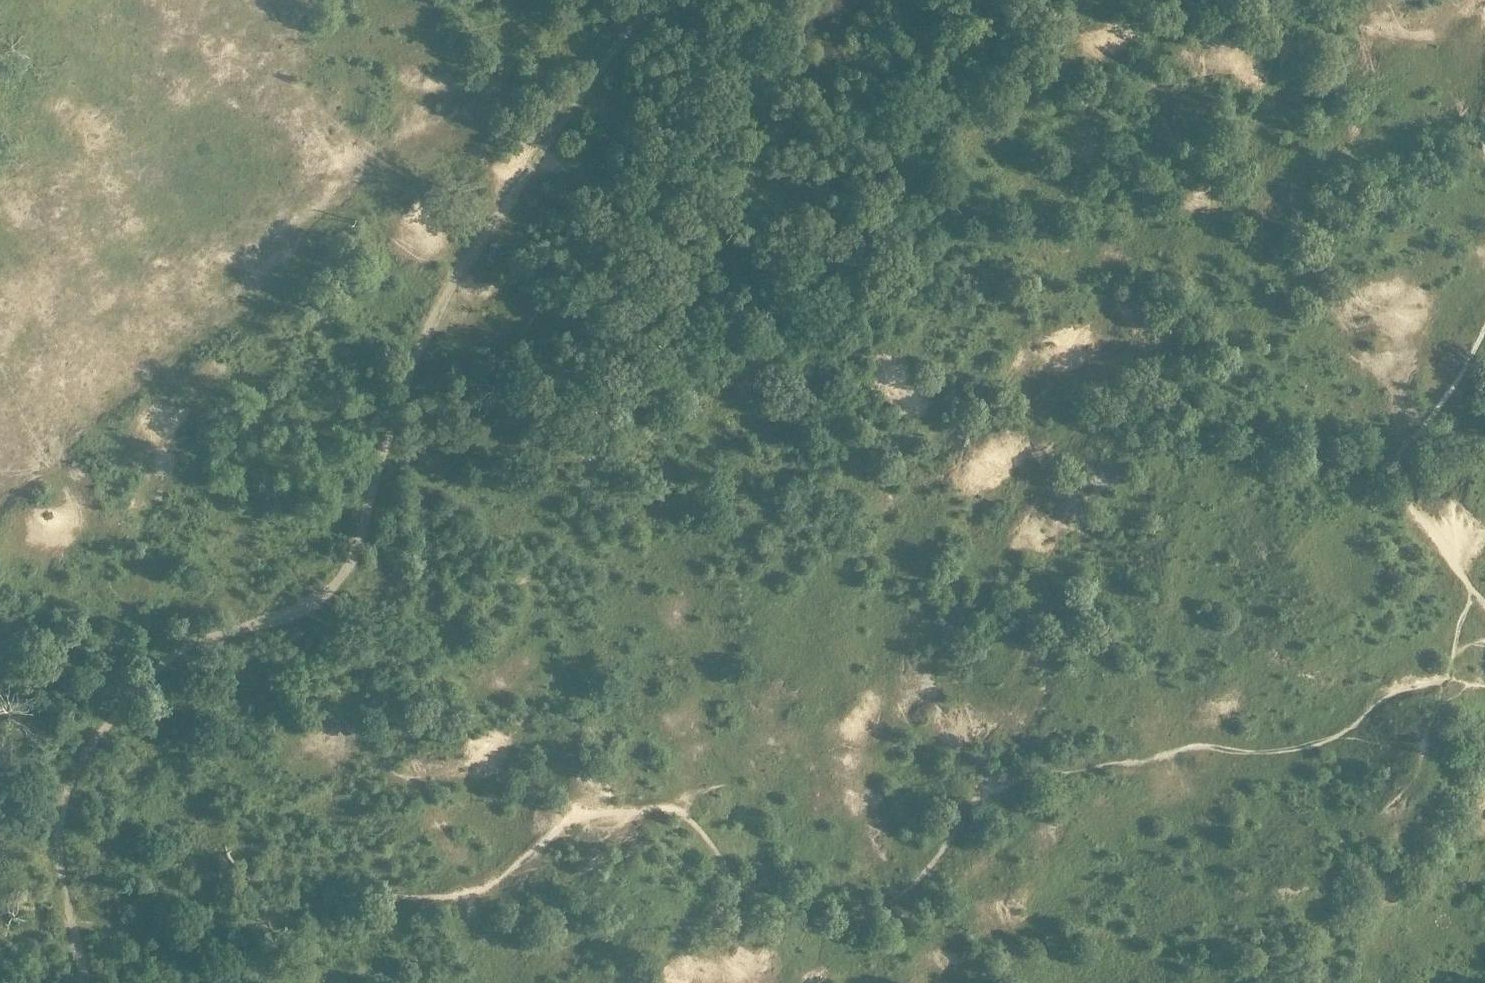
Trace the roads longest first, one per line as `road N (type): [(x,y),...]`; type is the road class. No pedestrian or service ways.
road 1 (track): [(84,982),(54,829),(78,757),(128,694),(183,647),(302,610),(340,577),(420,346),(509,193),(650,0)]

